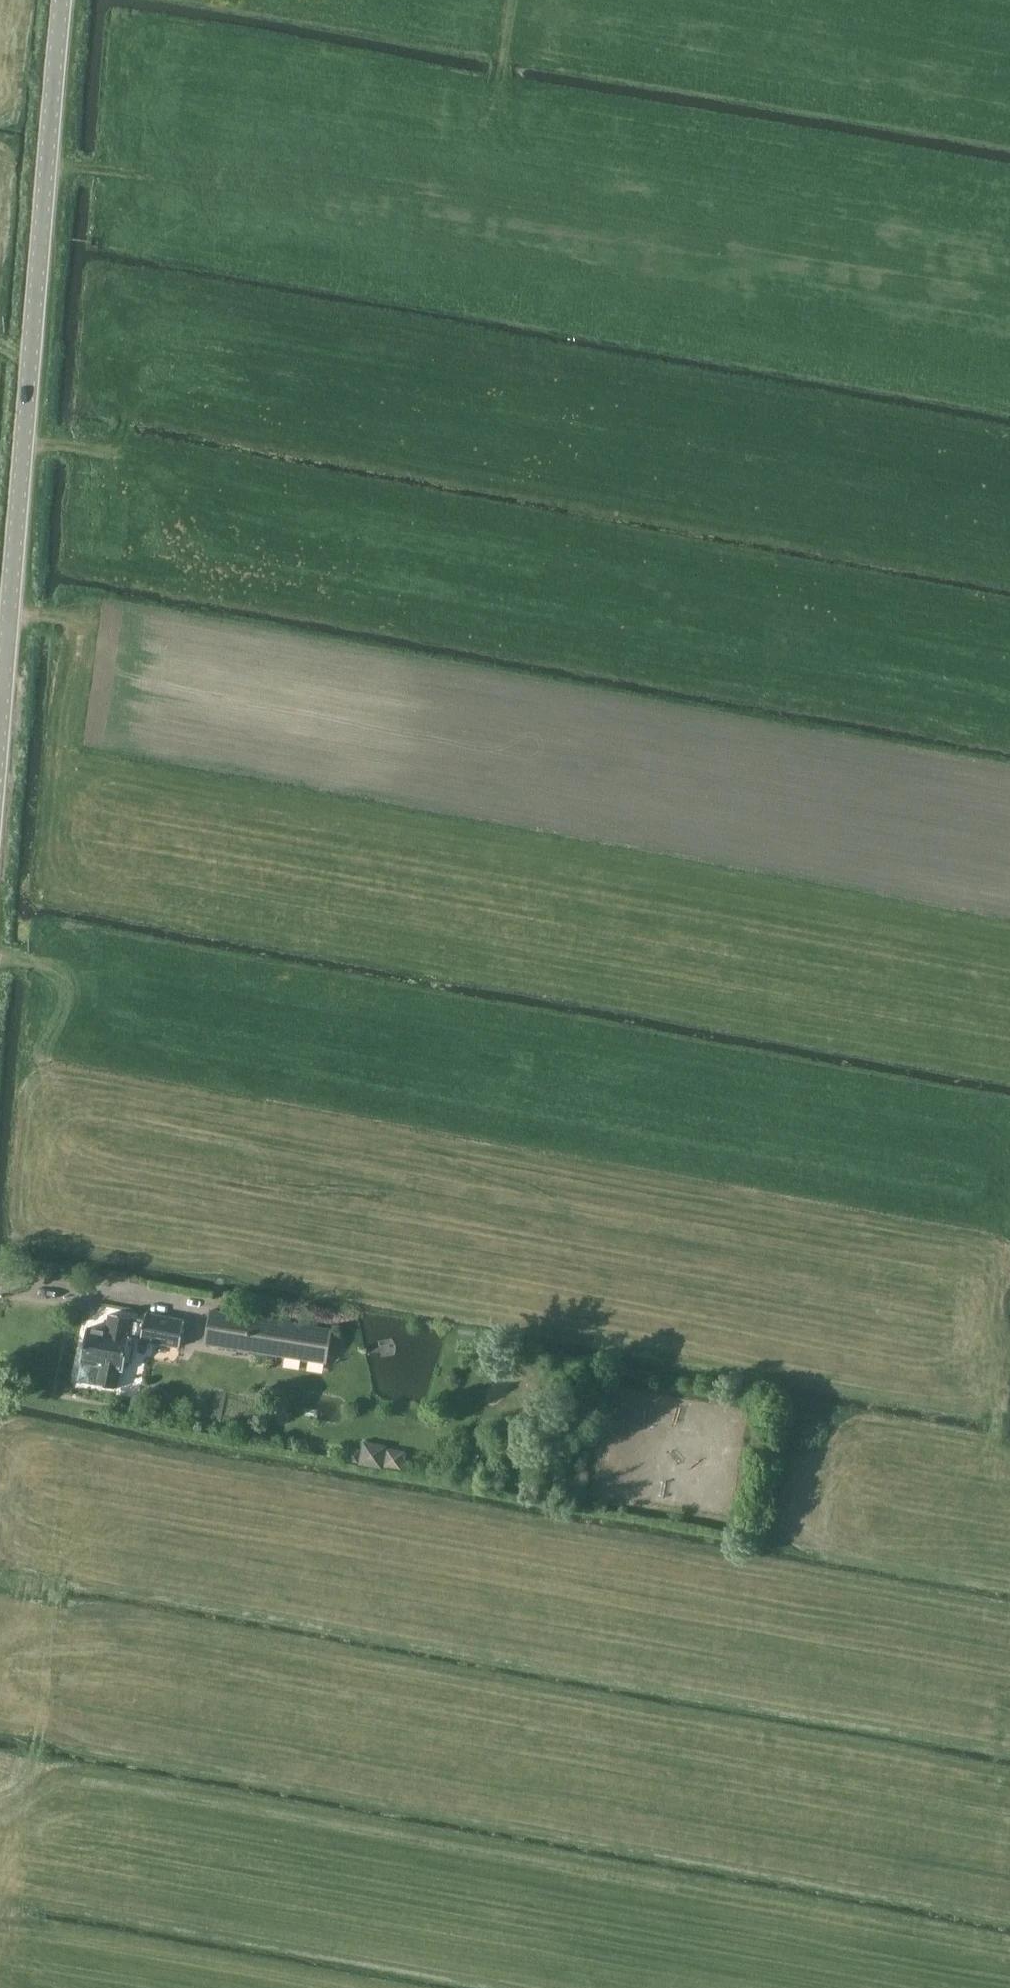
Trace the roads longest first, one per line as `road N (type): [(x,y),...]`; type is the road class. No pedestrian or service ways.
road 1 (unclassified): [(0,734),(64,0)]

